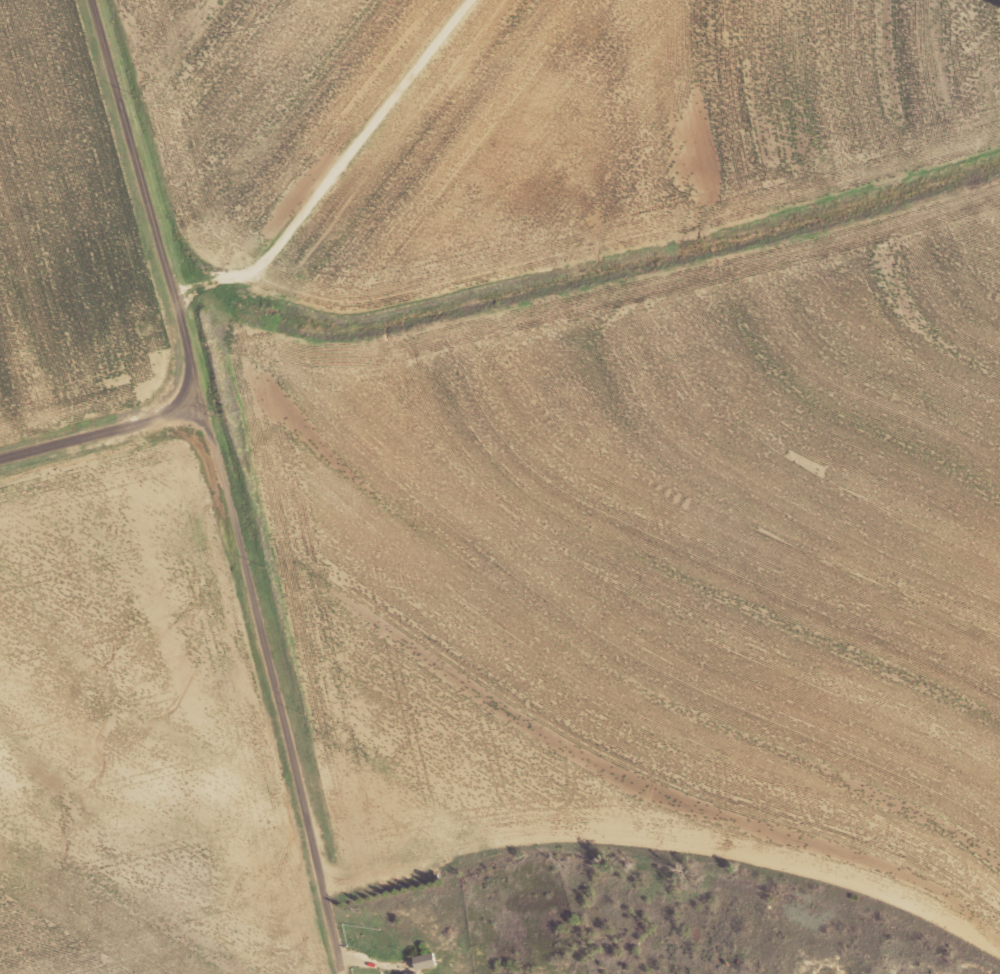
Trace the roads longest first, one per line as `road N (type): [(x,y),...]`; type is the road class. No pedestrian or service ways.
road 1 (residential): [(0,457),(158,412),(189,378),(184,332),(90,0)]

